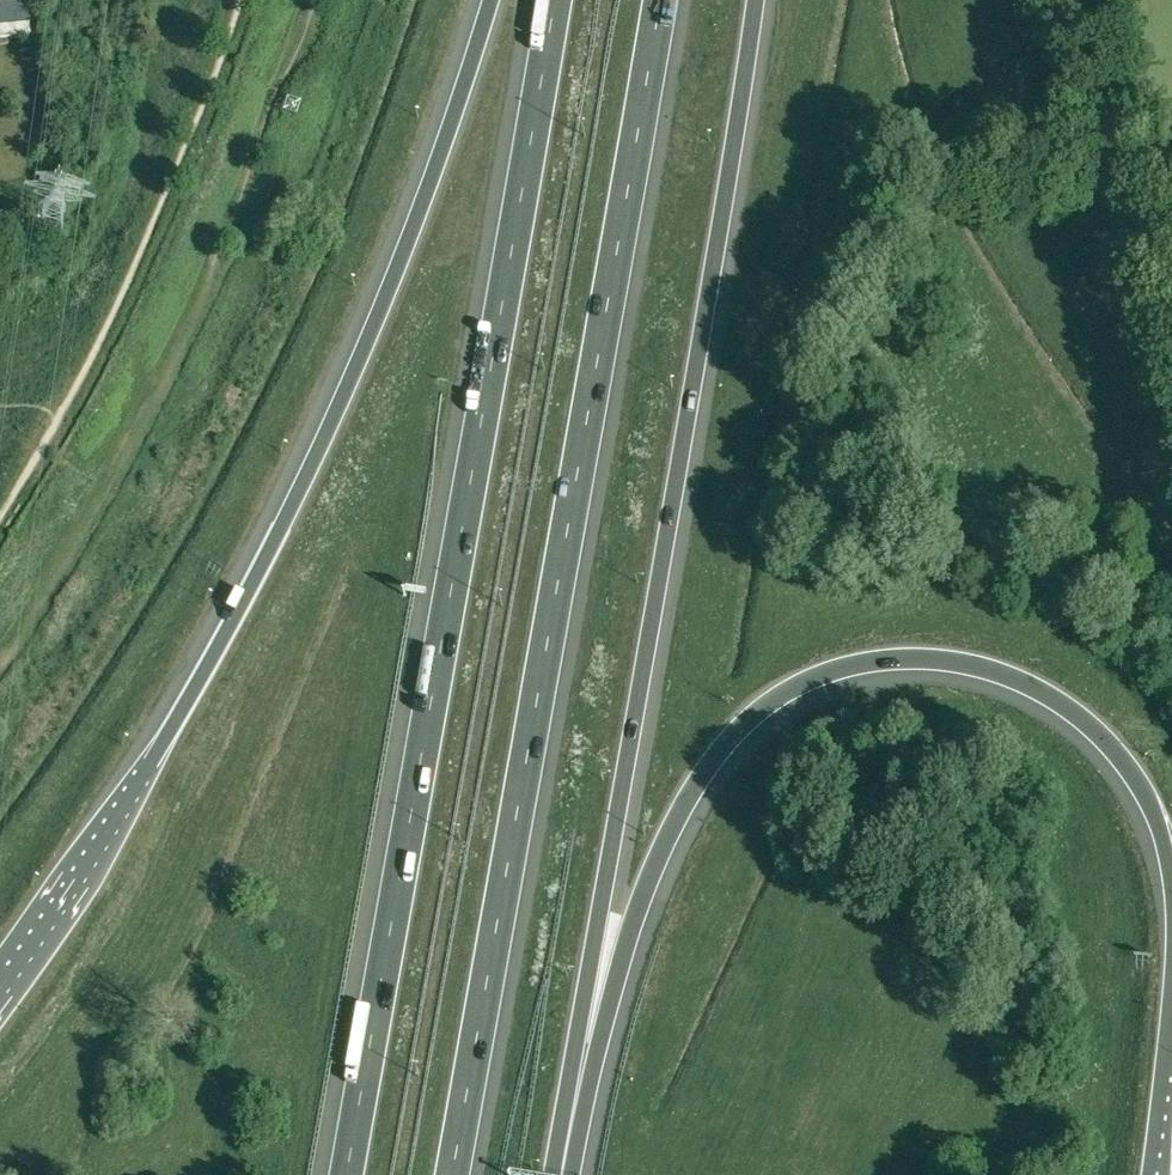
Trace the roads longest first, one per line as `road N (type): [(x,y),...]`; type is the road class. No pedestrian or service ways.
road 1 (motorway): [(454,1174),(665,0)]
road 2 (motorway): [(553,0),(348,1174)]
road 3 (motorway): [(551,1174),(661,584),(750,0)]
road 4 (motorway): [(494,0),(381,315),(277,542),(157,758),(0,995)]
road 5 (motorway): [(555,1174),(634,924),(700,777),(758,706),(812,676),(902,657),(956,662),(1053,697),(1112,742),(1144,789),(1171,855)]
road 6 (motorway): [(1171,1015),(1159,1174)]

